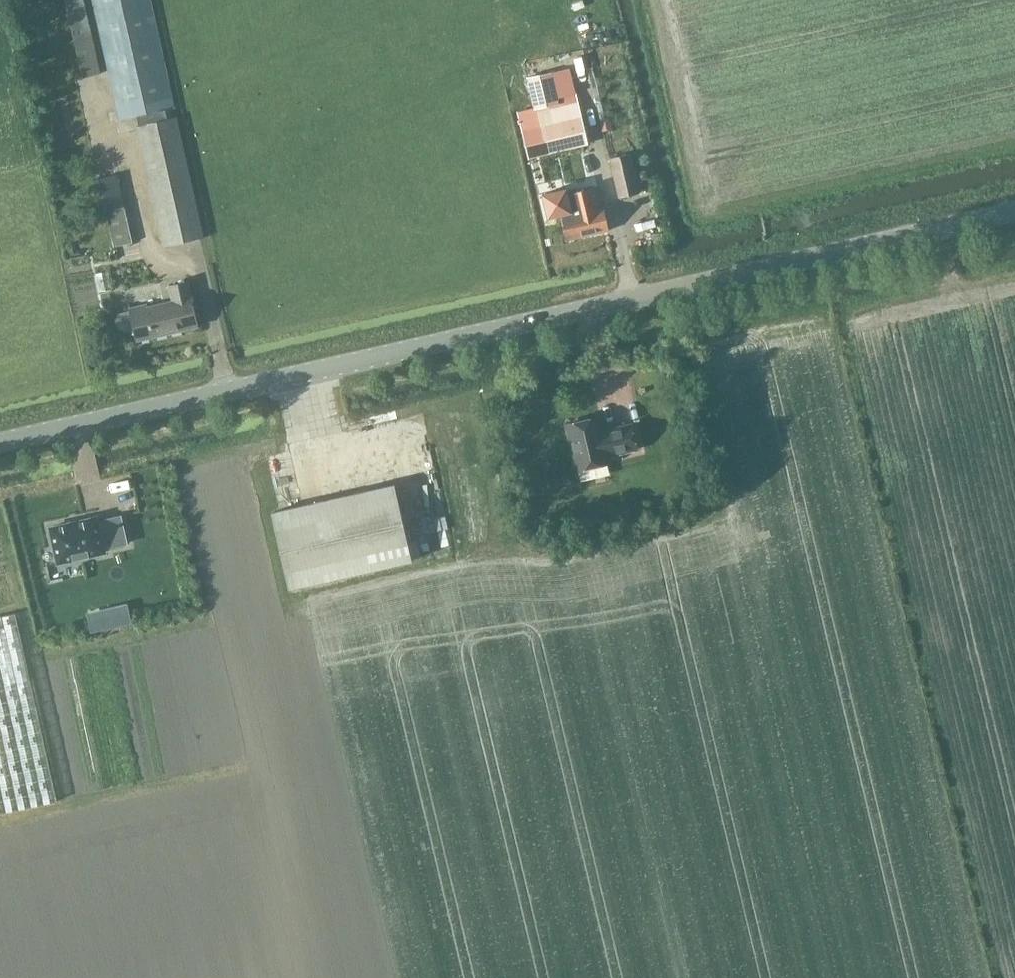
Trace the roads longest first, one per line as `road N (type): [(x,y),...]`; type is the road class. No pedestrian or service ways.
road 1 (unclassified): [(0,440),(1014,211)]

